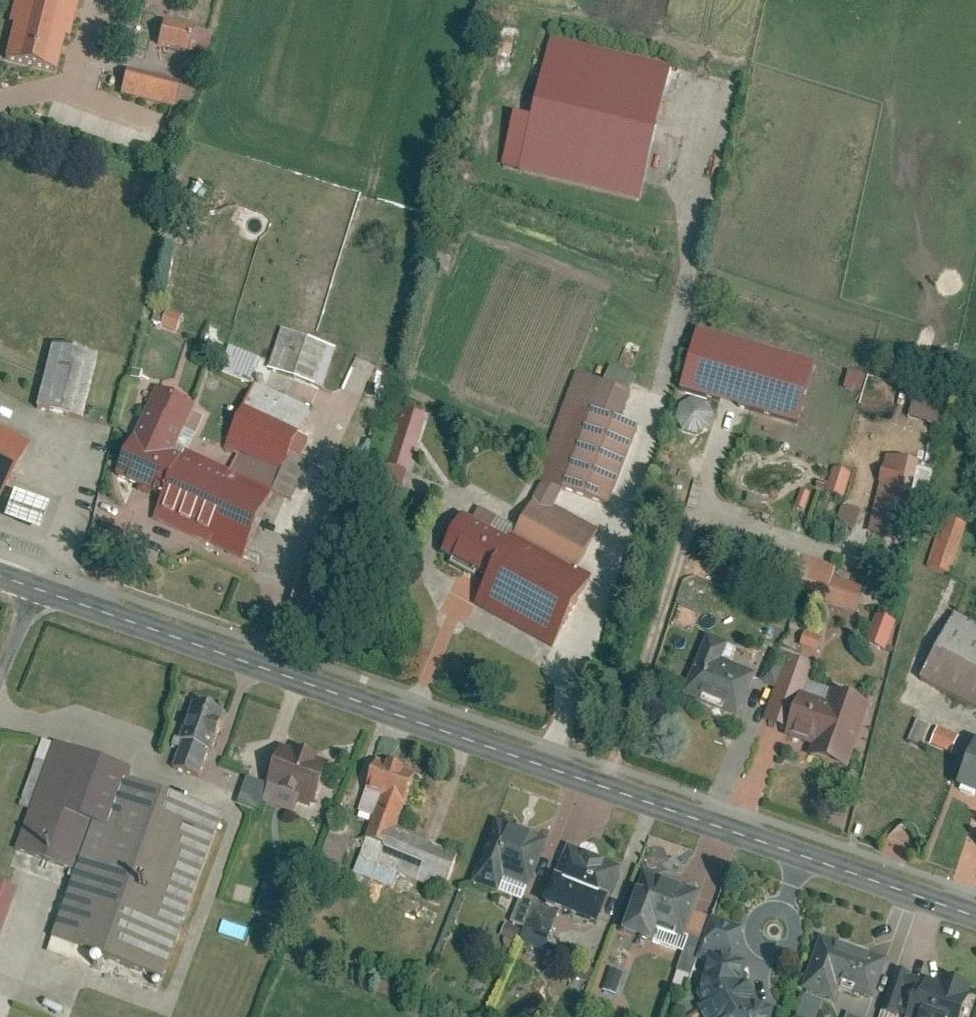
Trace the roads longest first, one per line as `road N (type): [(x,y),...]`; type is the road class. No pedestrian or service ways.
road 1 (tertiary): [(18,579),(975,913)]

